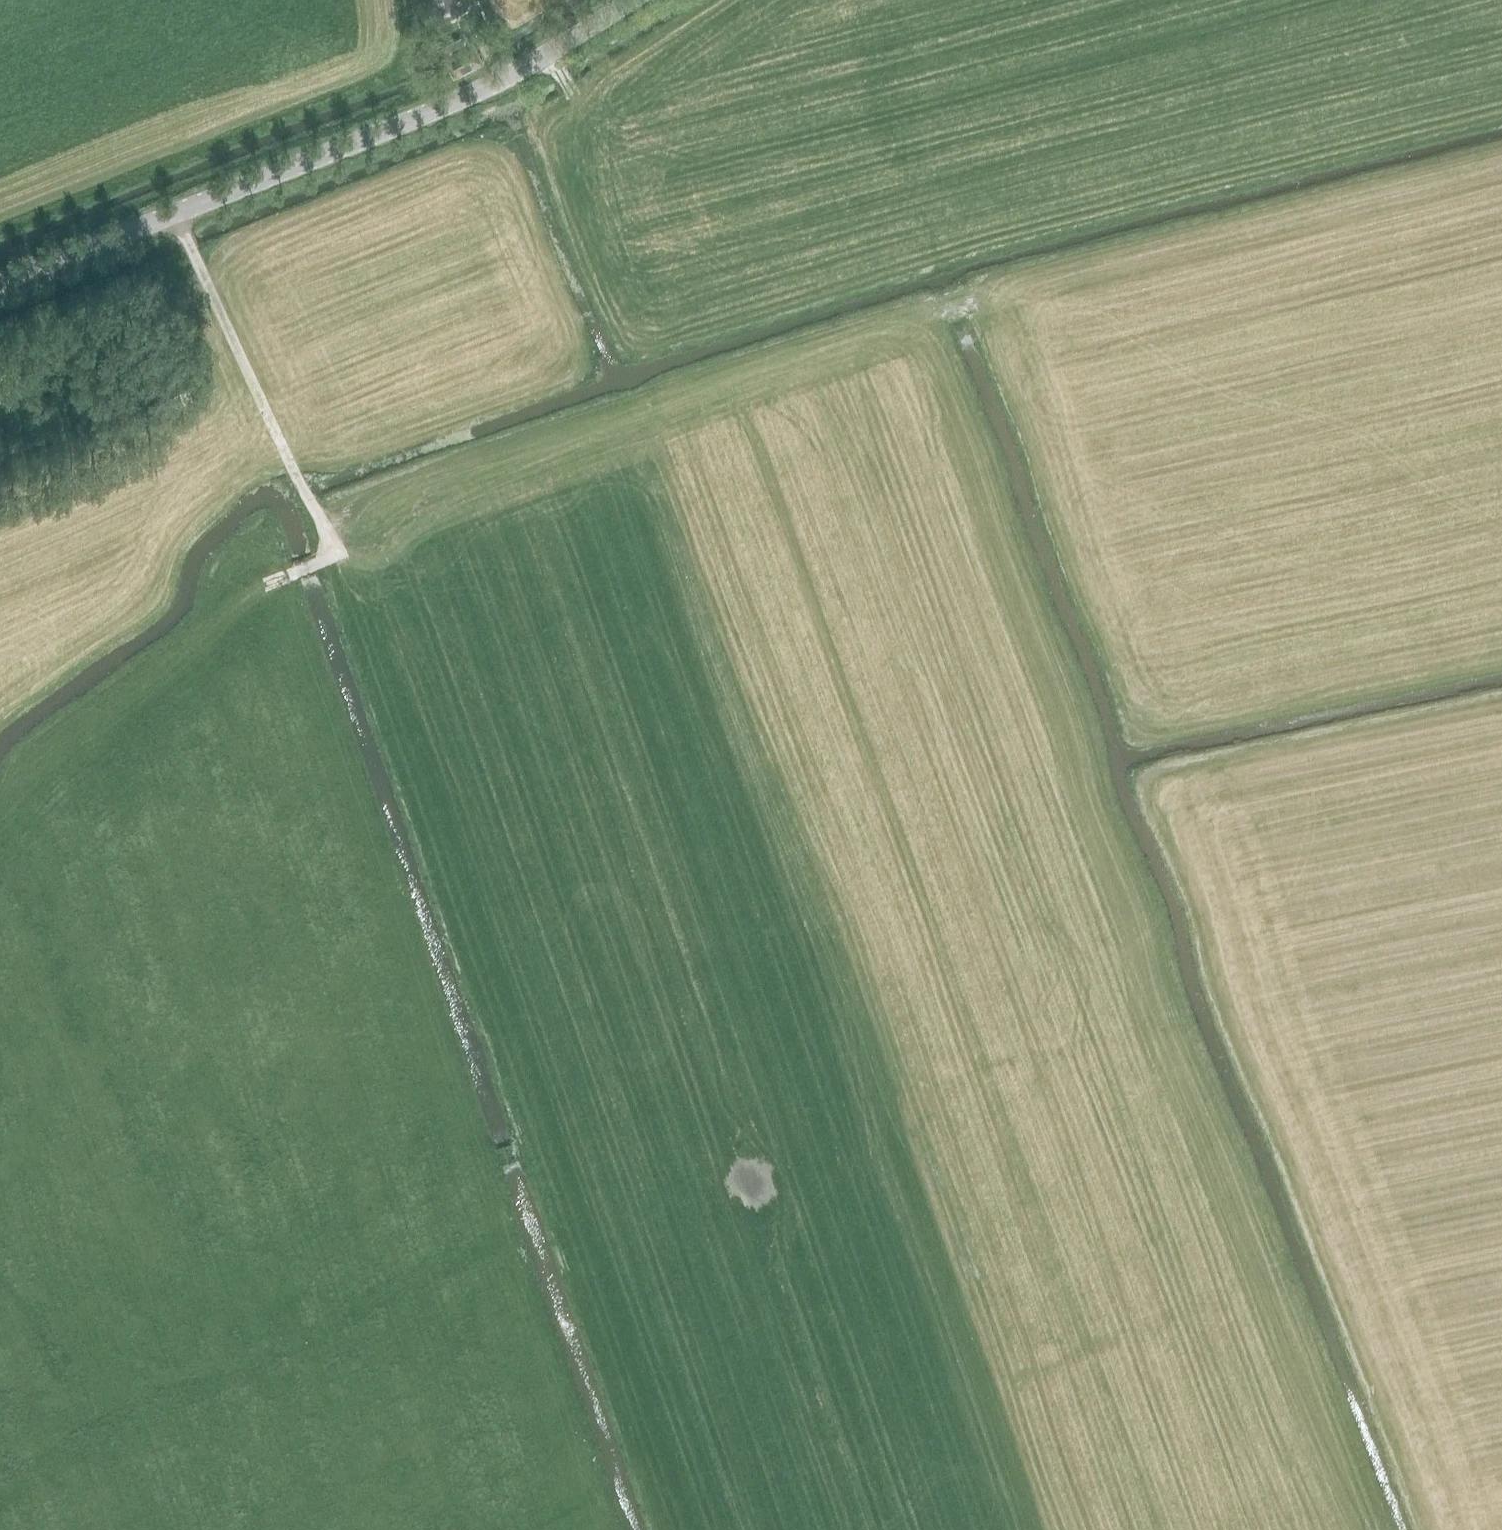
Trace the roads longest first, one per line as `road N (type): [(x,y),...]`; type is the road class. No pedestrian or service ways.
road 1 (tertiary): [(0,285),(449,105),(637,0)]
road 2 (track): [(176,213),(329,539),(323,562),(268,585)]

